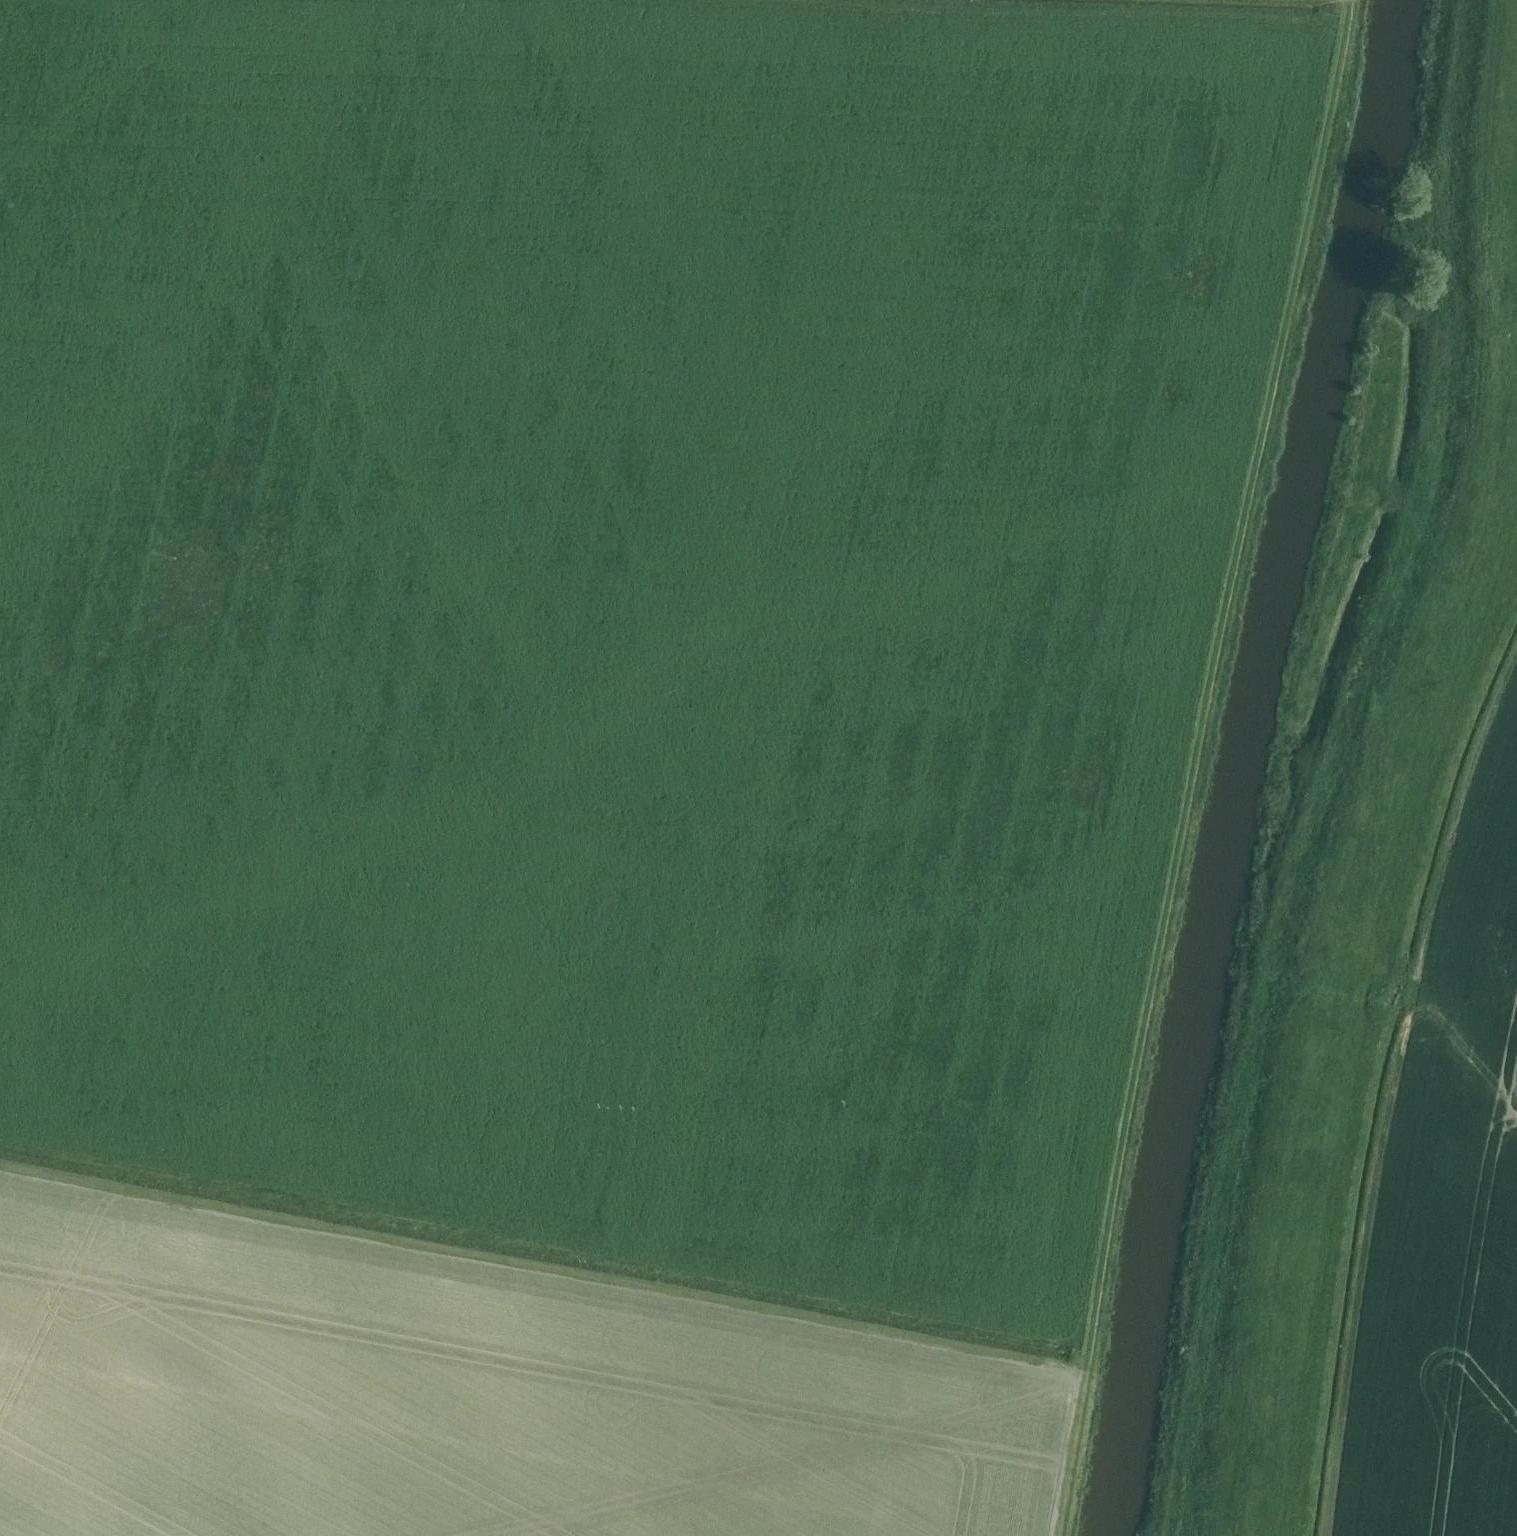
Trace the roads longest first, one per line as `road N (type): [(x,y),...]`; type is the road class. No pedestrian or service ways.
road 1 (track): [(1416,1003),(1516,1105)]

